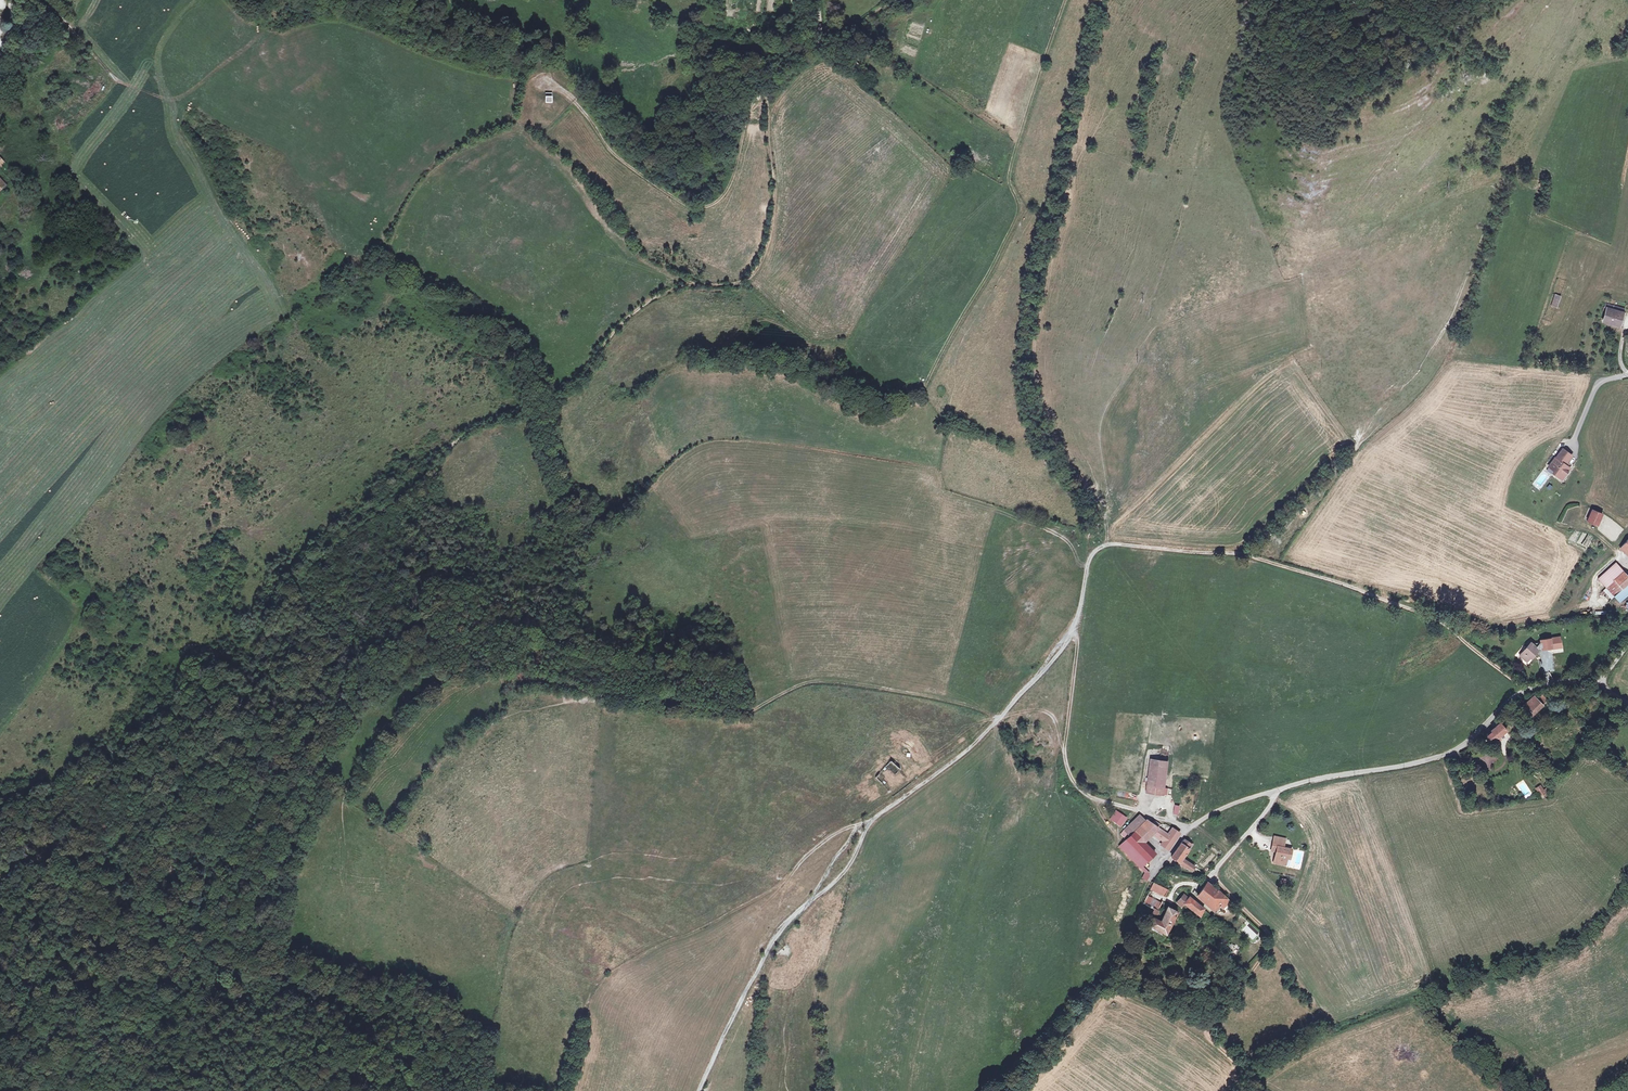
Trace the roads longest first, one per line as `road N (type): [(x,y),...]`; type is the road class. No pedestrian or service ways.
road 1 (track): [(825,44),(767,88),(772,232),(751,278),(674,288),(645,304),(556,406),(469,432),(307,575),(178,806),(174,853),(198,923)]
road 2 (track): [(1525,691),(1438,620),(1341,584),(1247,554),(1110,544),(1096,550)]
road 3 (unclassified): [(1601,679),(1525,691),(1450,754),(1282,788),(1188,827)]
road 4 (track): [(1096,550),(1075,626),(1067,770),(1092,798),(1188,827)]
road 5 (track): [(767,88),(748,117),(725,195),(695,209),(613,153),(577,104)]
road 6 (track): [(857,826),(973,744),(1075,626)]
road 7 (track): [(198,923),(118,978),(34,1090)]
road 8 (track): [(700,1090),(776,935),(811,901)]
road 9 (track): [(1064,755),(1053,716),(1043,710),(966,728)]
road 10 (track): [(1252,971),(1269,947),(1266,930),(1210,878)]

